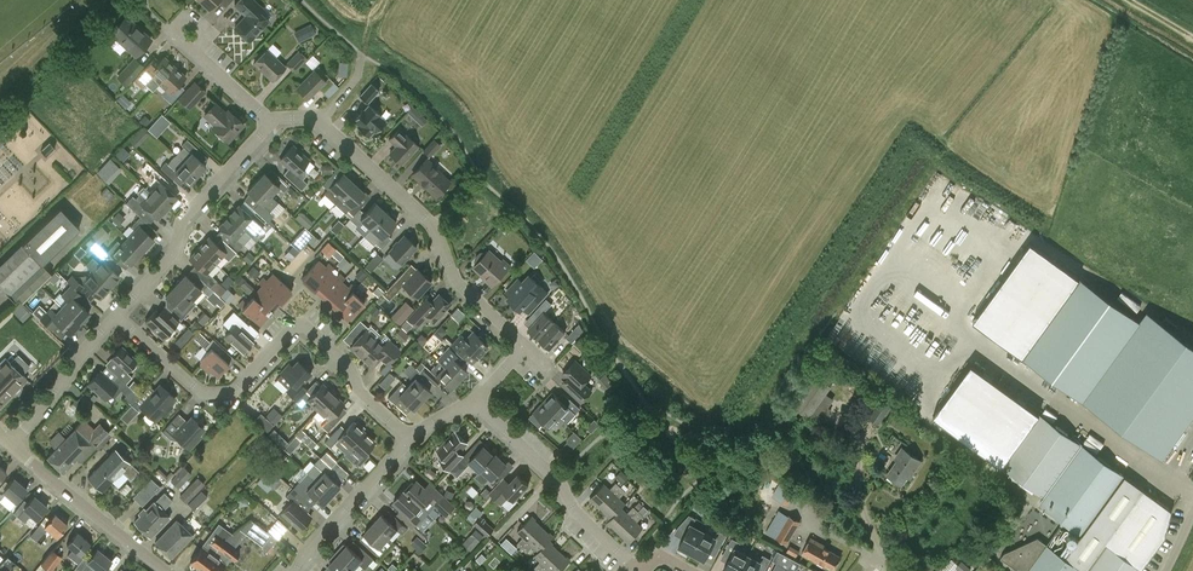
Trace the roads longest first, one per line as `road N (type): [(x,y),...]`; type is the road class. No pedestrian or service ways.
road 1 (residential): [(410,439),(300,322),(233,393),(203,394),(117,315)]
road 2 (residential): [(524,346),(458,283),(431,222),(321,122)]
road 3 (residential): [(271,122),(183,218),(173,255),(117,315)]
road 4 (residential): [(476,402),(555,475),(574,510),(639,570)]
road 5 (residential): [(166,570),(11,445)]
road 6 (residential): [(296,570),(410,439)]
road 7 (residential): [(117,315),(11,445)]
road 8 (track): [(0,258),(90,173)]

